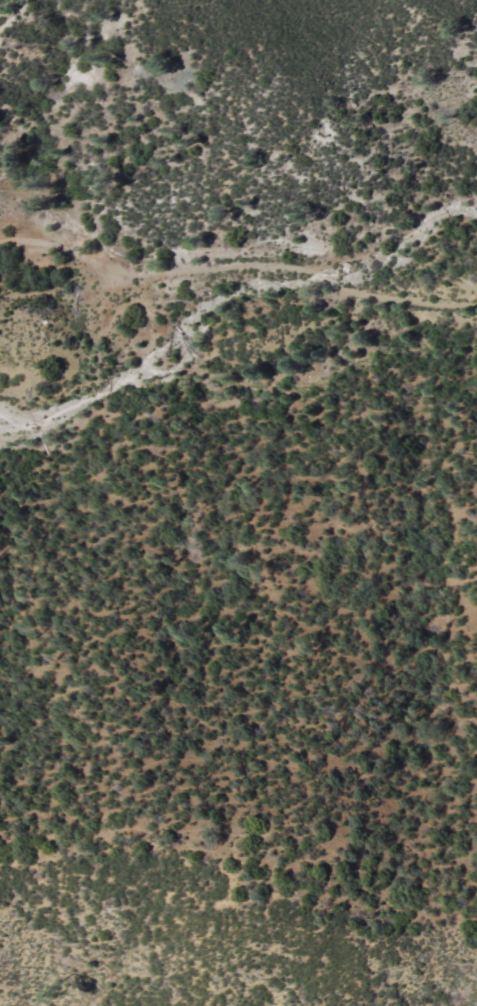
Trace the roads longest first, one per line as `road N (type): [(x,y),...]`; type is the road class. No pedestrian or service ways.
road 1 (track): [(0,235),(22,221),(102,273),(258,267),(417,300),(476,291)]

